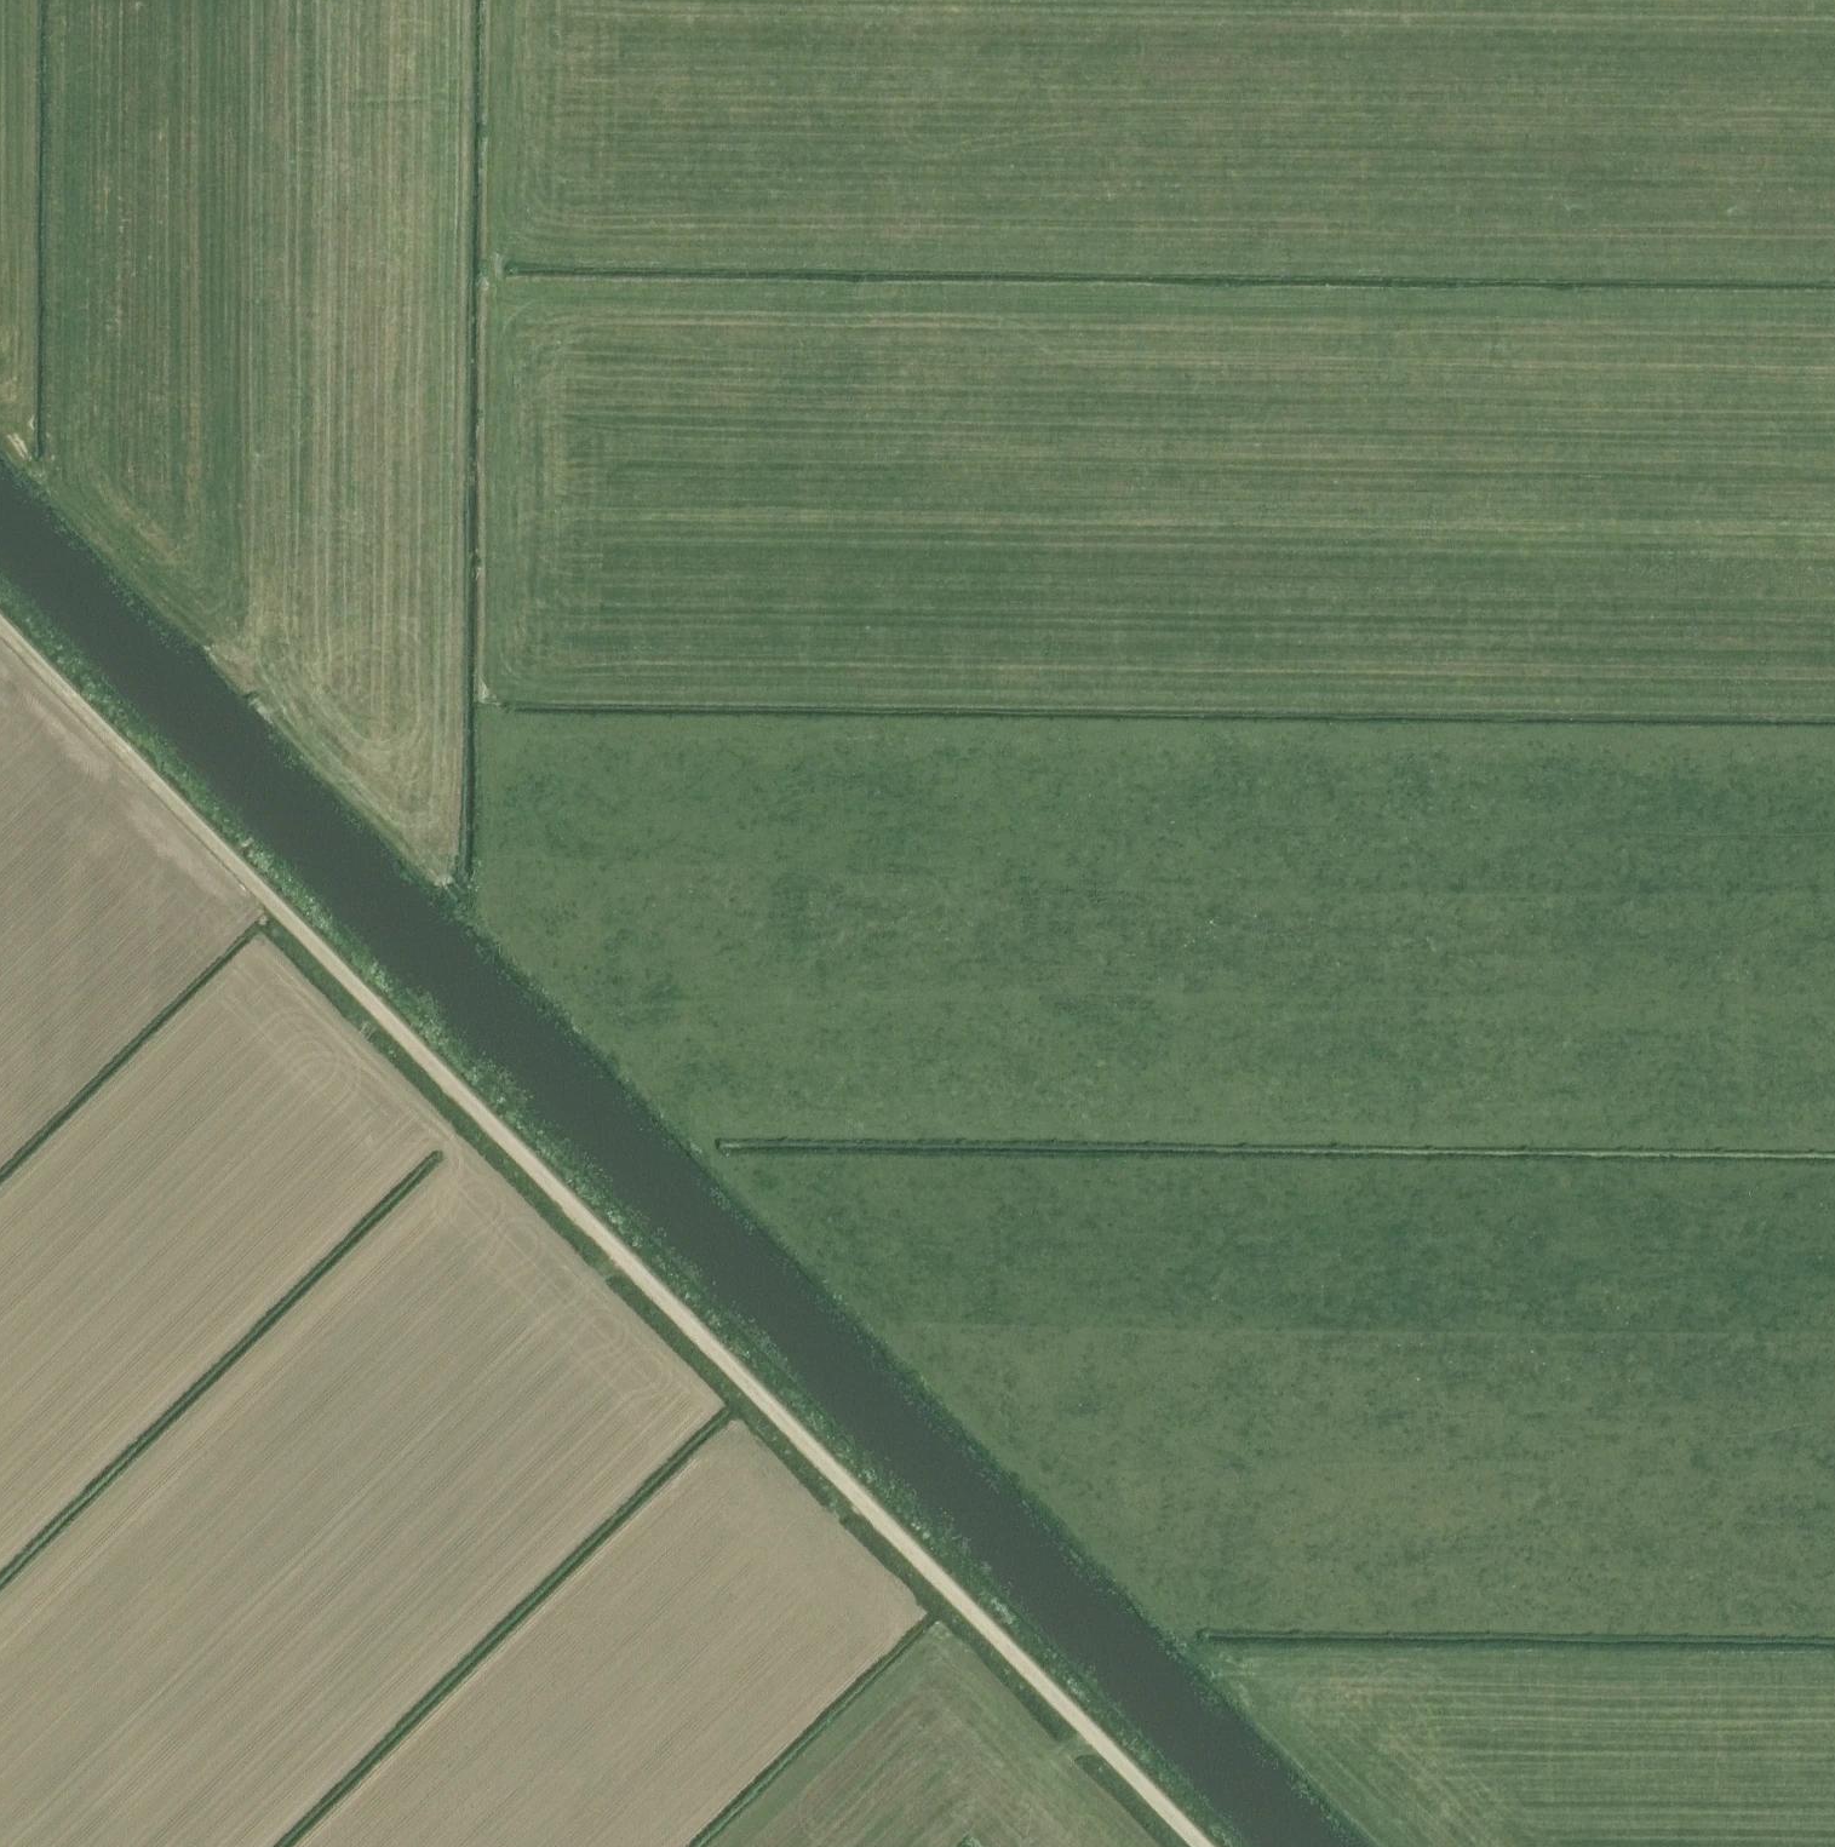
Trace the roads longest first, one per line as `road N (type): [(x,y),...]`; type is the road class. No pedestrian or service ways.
road 1 (unclassified): [(1205,1846),(0,621)]

